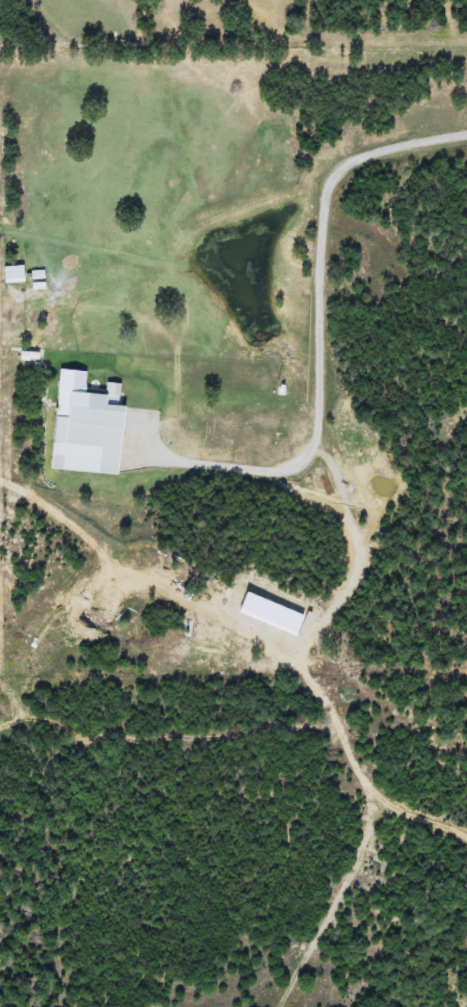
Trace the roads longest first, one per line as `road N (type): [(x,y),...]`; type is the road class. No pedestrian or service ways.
road 1 (residential): [(466,824),(366,784),(314,683),(184,593),(118,560),(104,541),(121,476),(147,460),(168,454),(287,468),(311,441),(327,178),(345,161),(397,142),(466,130)]

